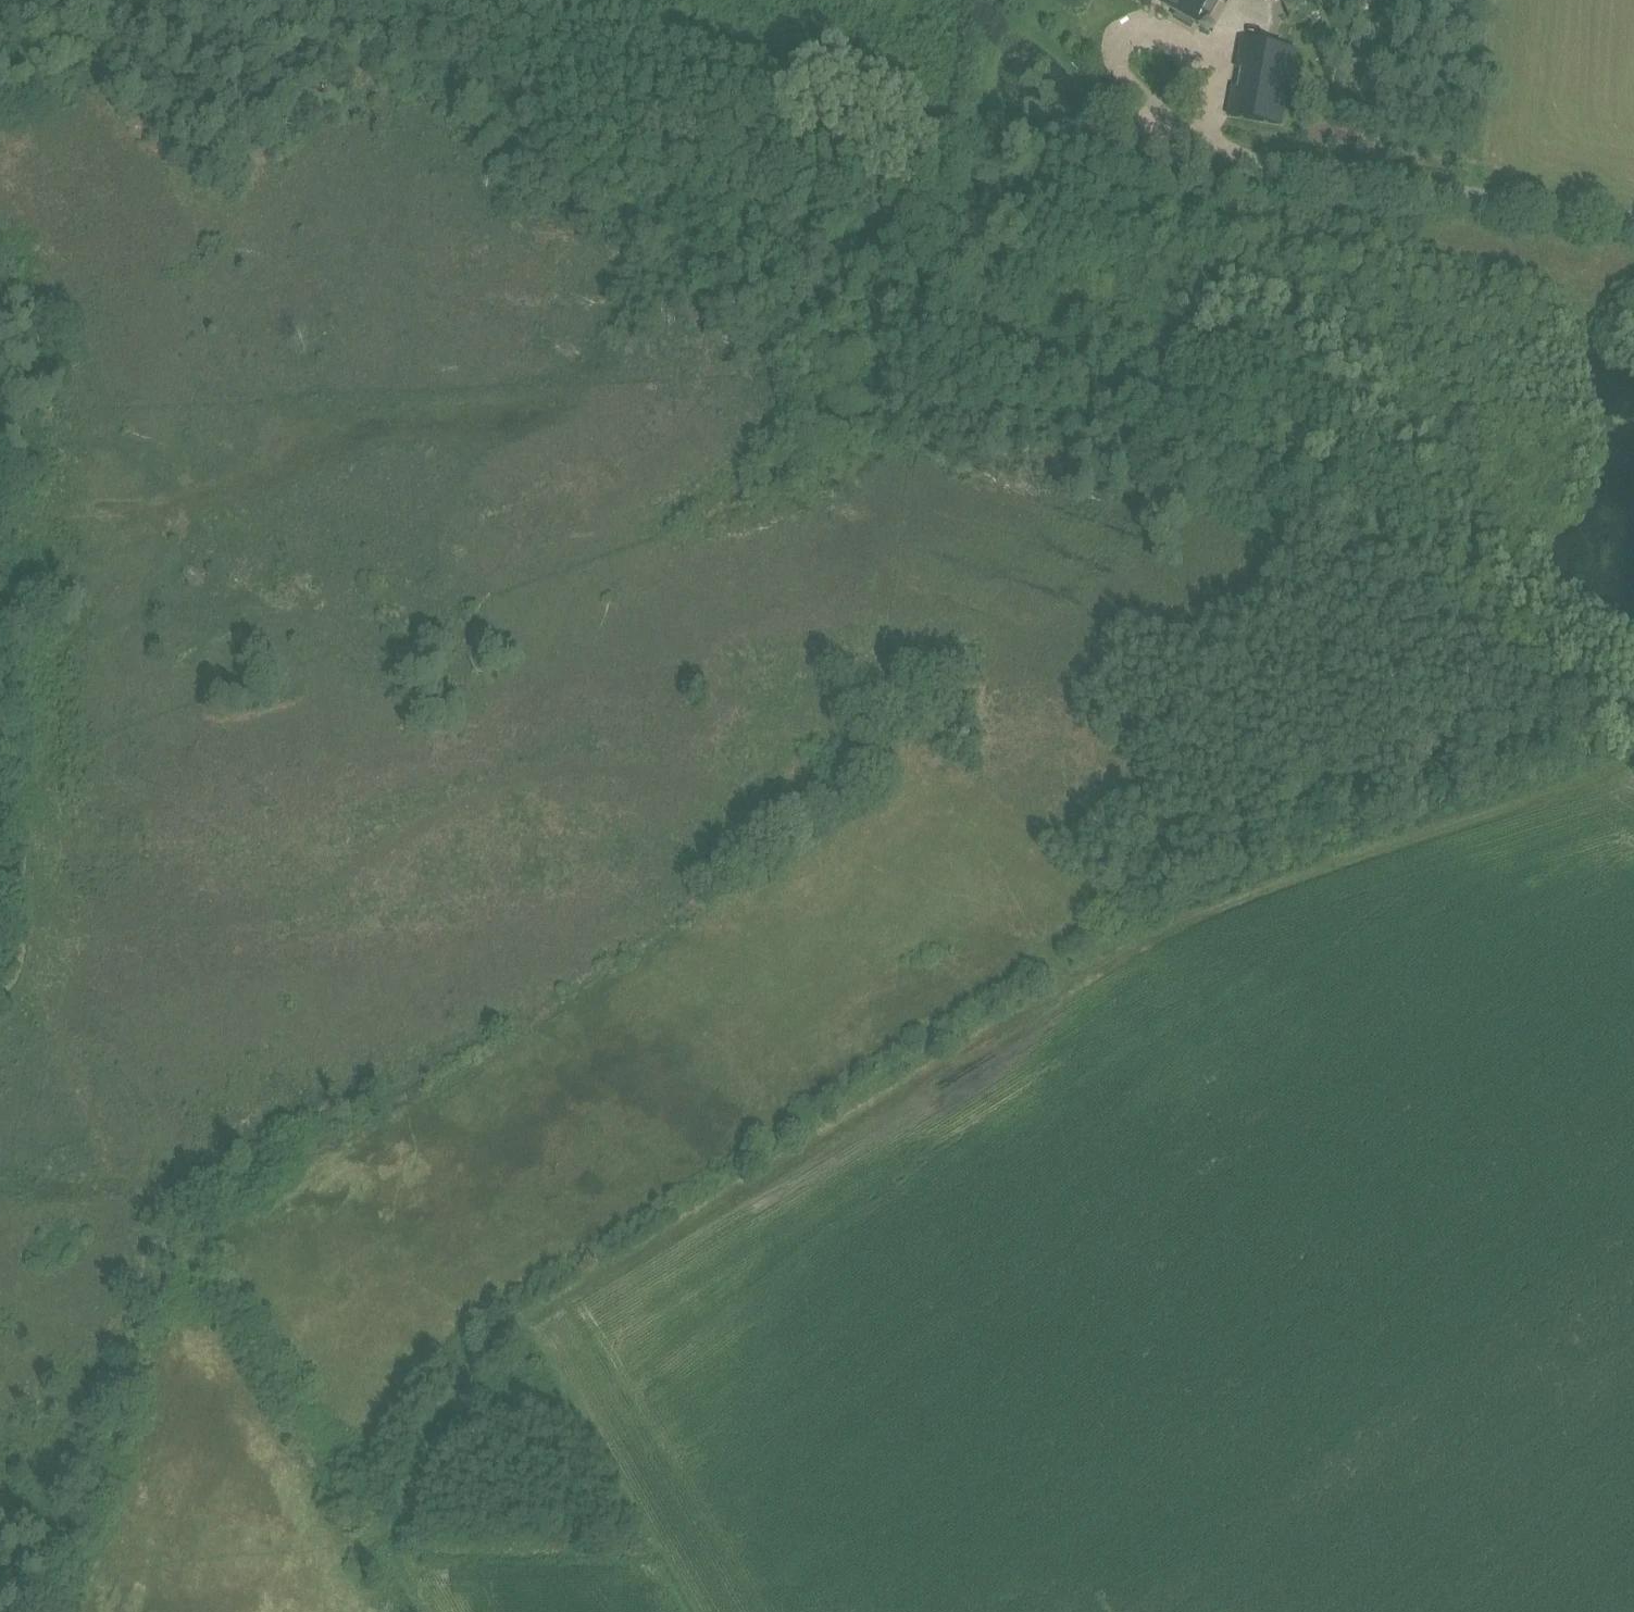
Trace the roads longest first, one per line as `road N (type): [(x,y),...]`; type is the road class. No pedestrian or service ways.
road 1 (track): [(1633,766),(1173,928),(1065,989),(548,1336)]

